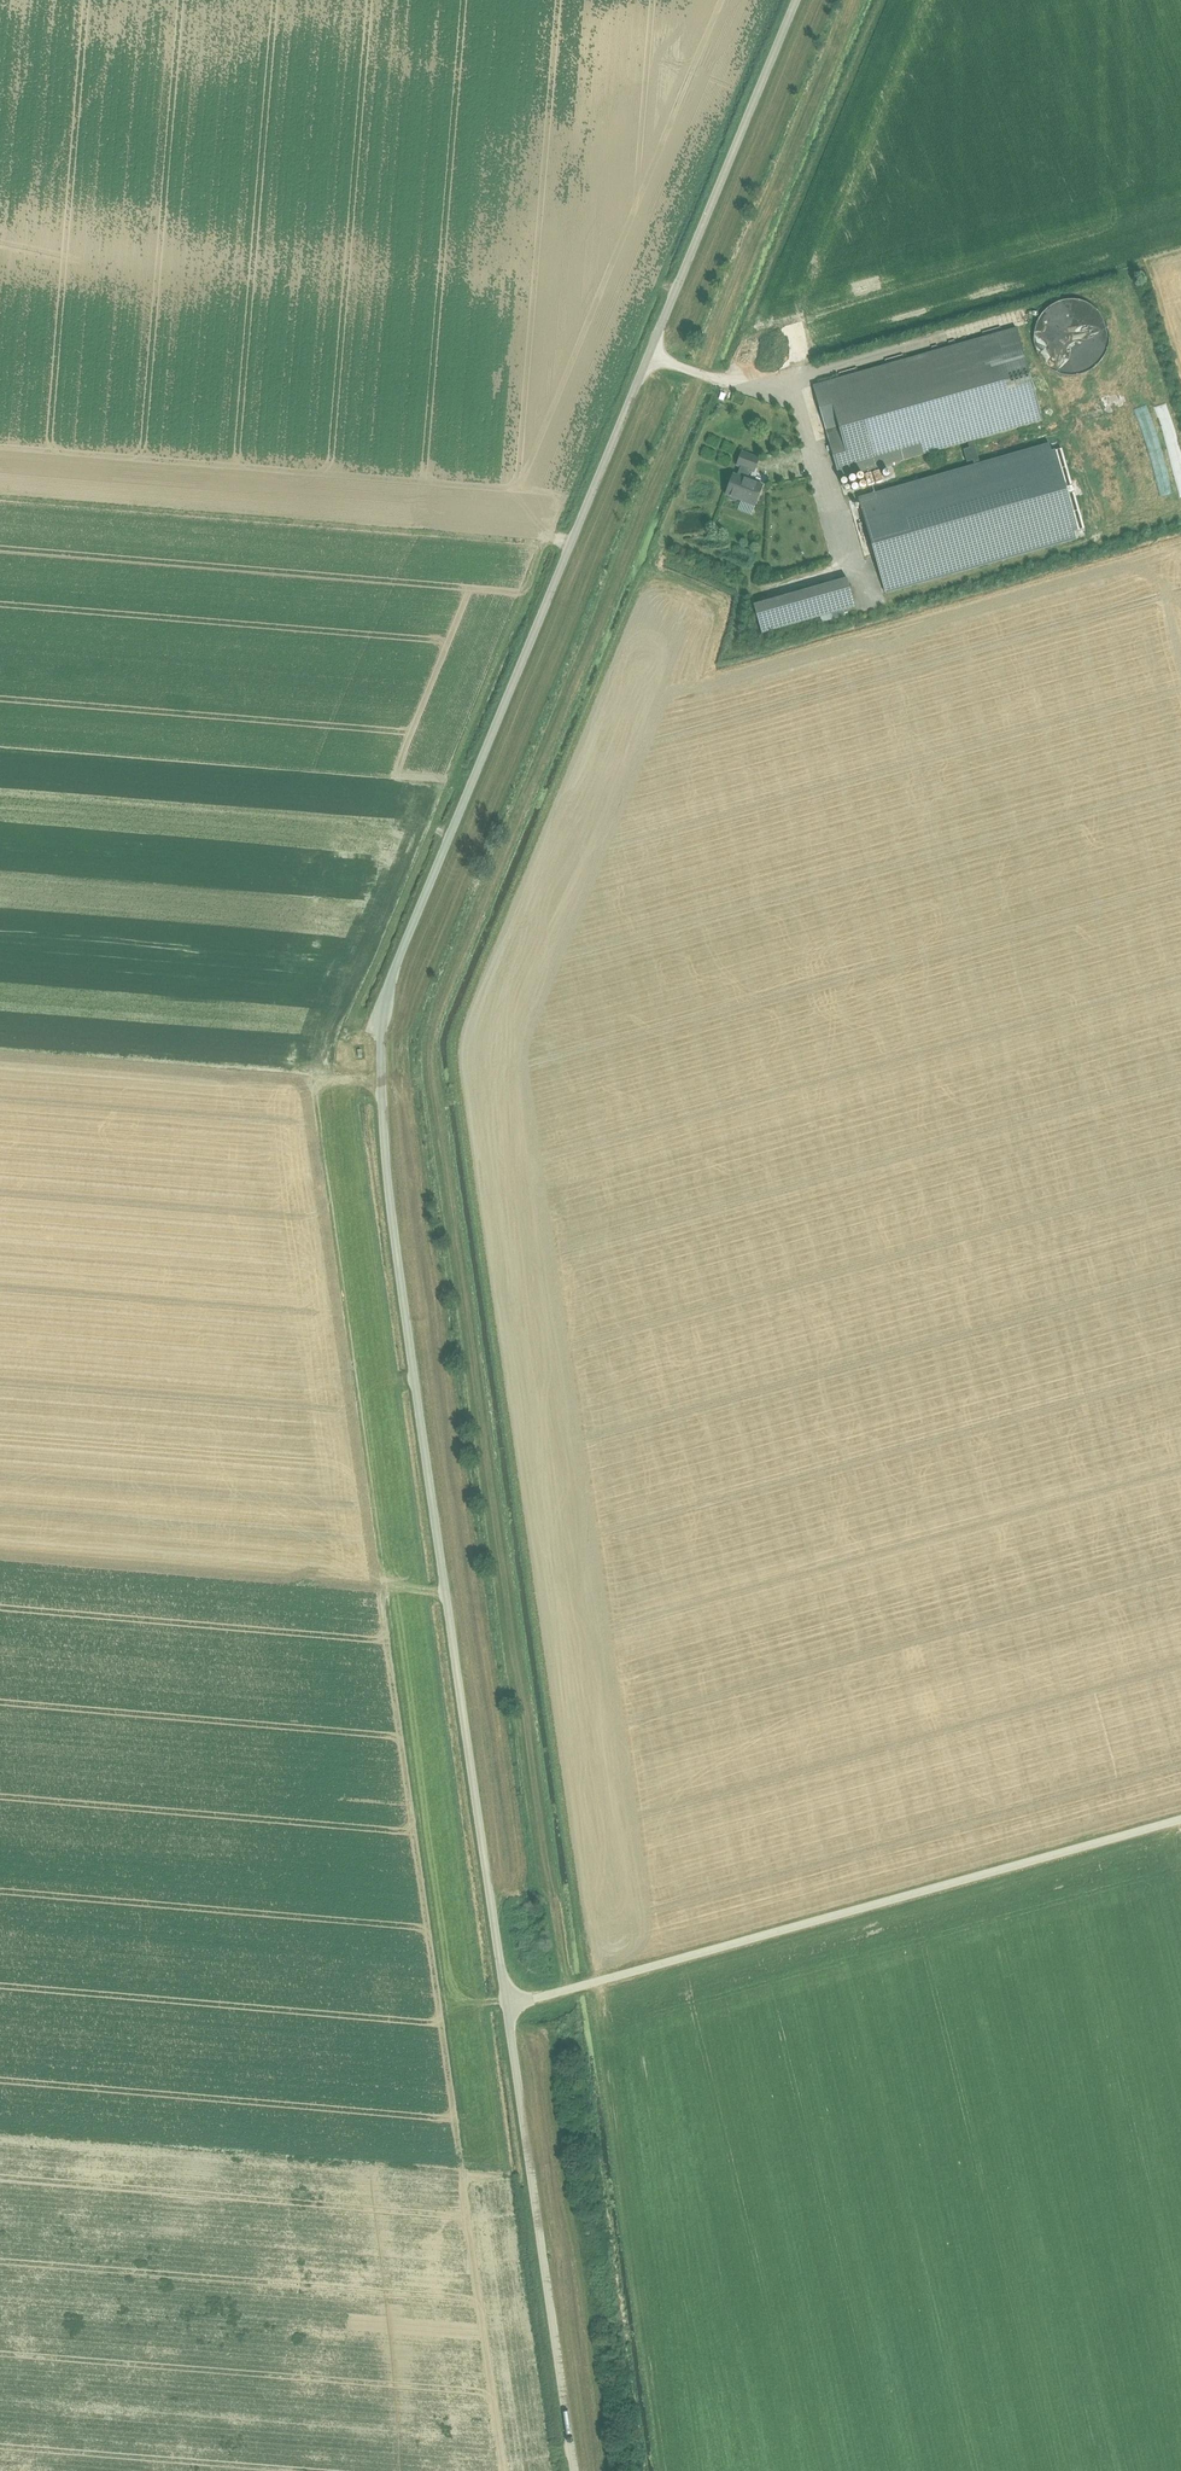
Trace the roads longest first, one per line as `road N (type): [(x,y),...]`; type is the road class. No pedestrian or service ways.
road 1 (unclassified): [(506,2004),(394,1233),(381,1038),(398,959),(432,874),(796,0)]
road 2 (unclassified): [(1180,1820),(506,2004)]
road 3 (unclassified): [(573,2470),(506,2004)]

